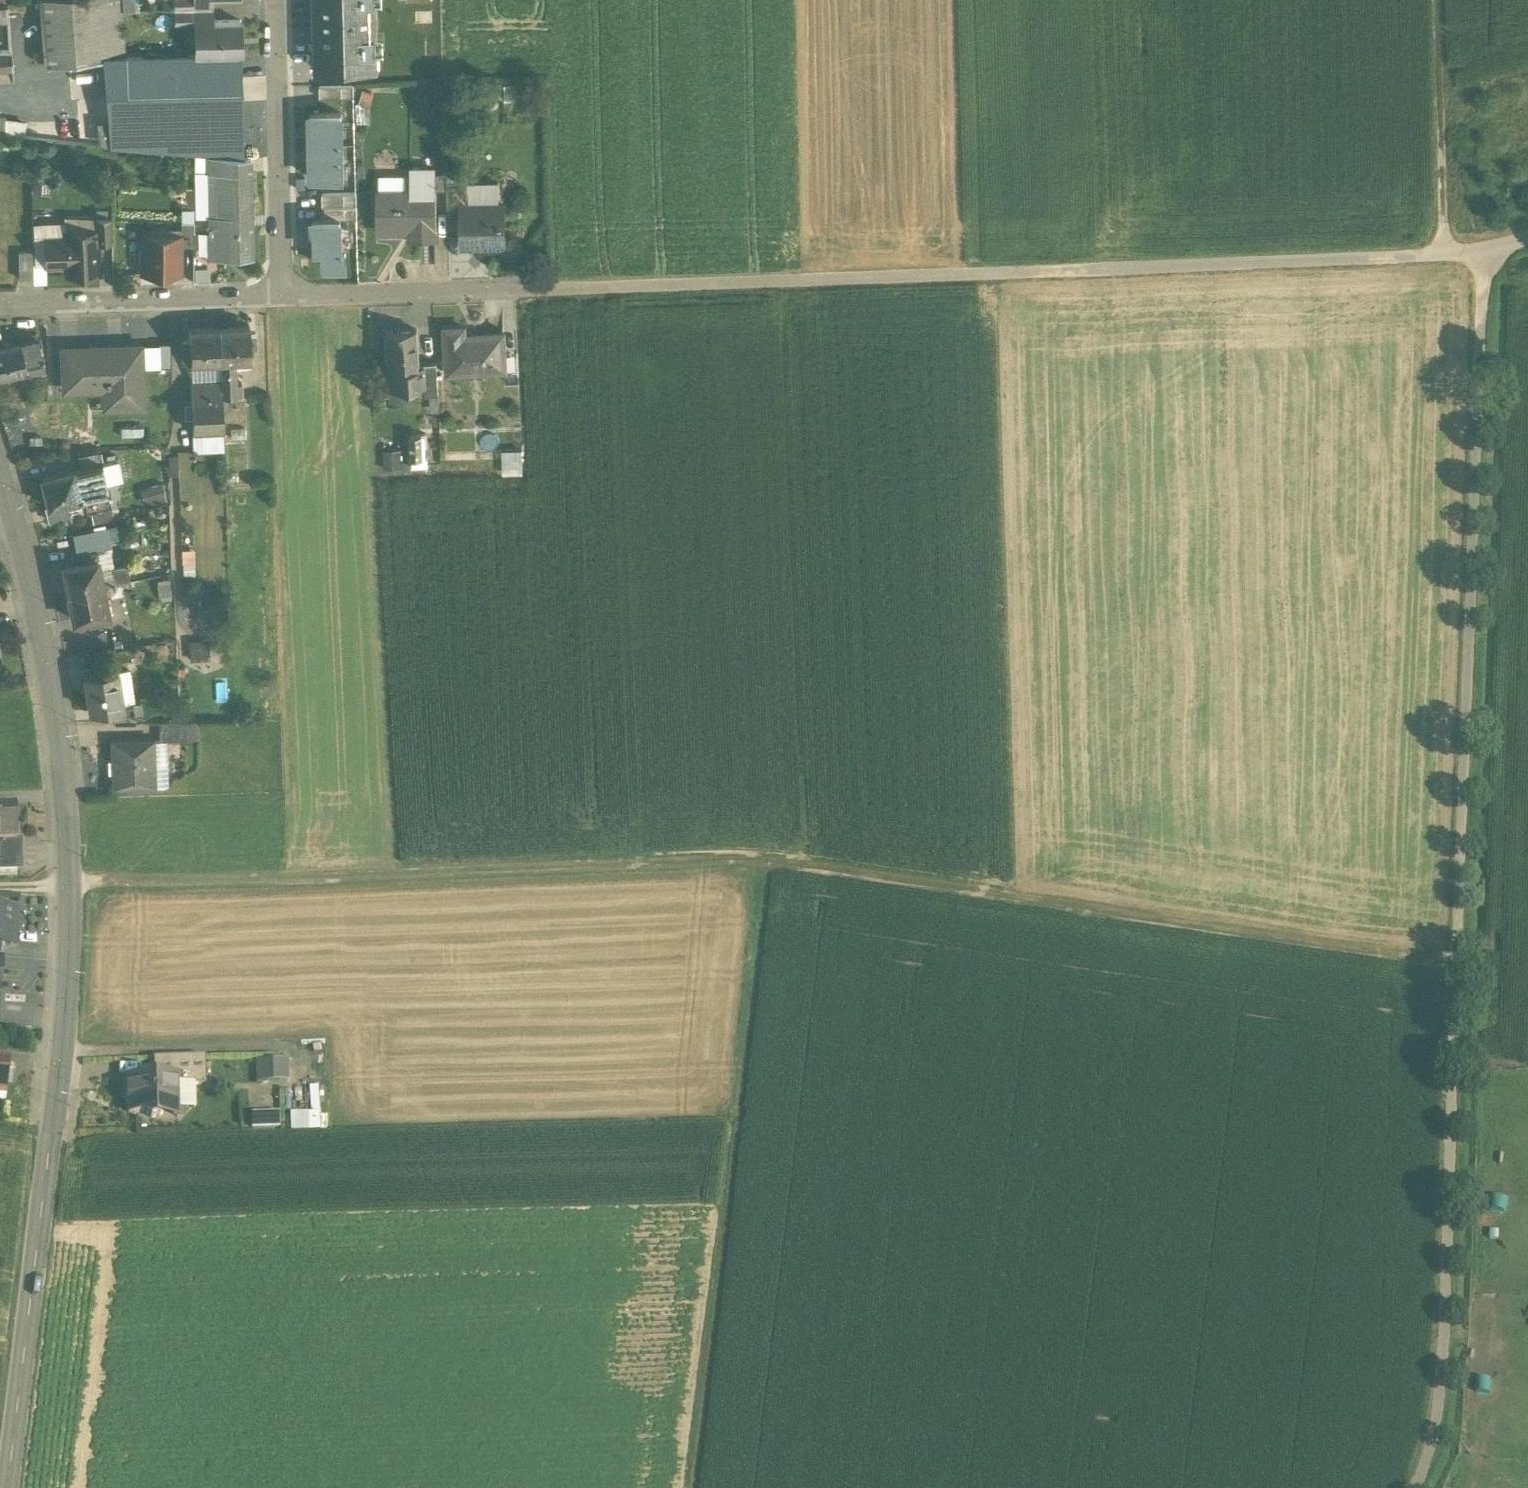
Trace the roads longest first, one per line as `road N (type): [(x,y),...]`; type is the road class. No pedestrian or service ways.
road 1 (track): [(1465,963),(768,862),(67,886)]
road 2 (track): [(1426,1487),(1446,1450),(1465,963),(1477,252)]
road 3 (secondary): [(7,1487),(64,993),(67,886),(50,688),(0,474)]
road 4 (track): [(555,291),(1443,257)]
road 5 (track): [(768,862),(692,1487)]
road 6 (residential): [(275,0),(281,298)]
road 7 (residential): [(0,306),(281,298)]
road 8 (residential): [(281,298),(555,291)]
road 9 (track): [(1443,257),(1440,0)]

